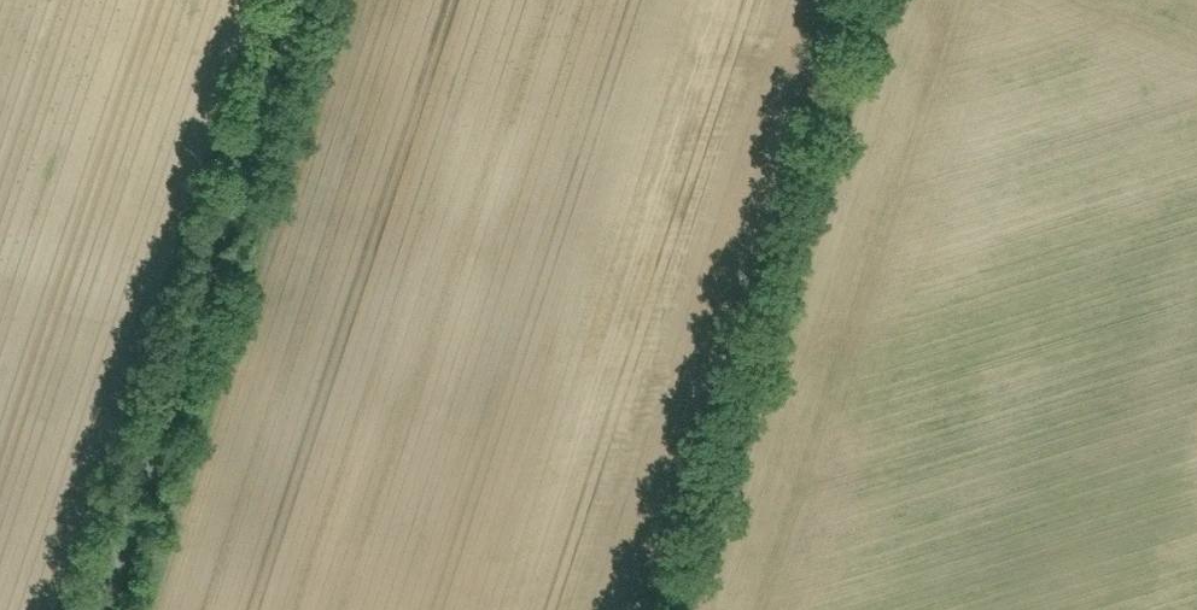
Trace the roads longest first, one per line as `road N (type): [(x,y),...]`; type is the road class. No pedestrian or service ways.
road 1 (unclassified): [(308,0),(111,609)]

